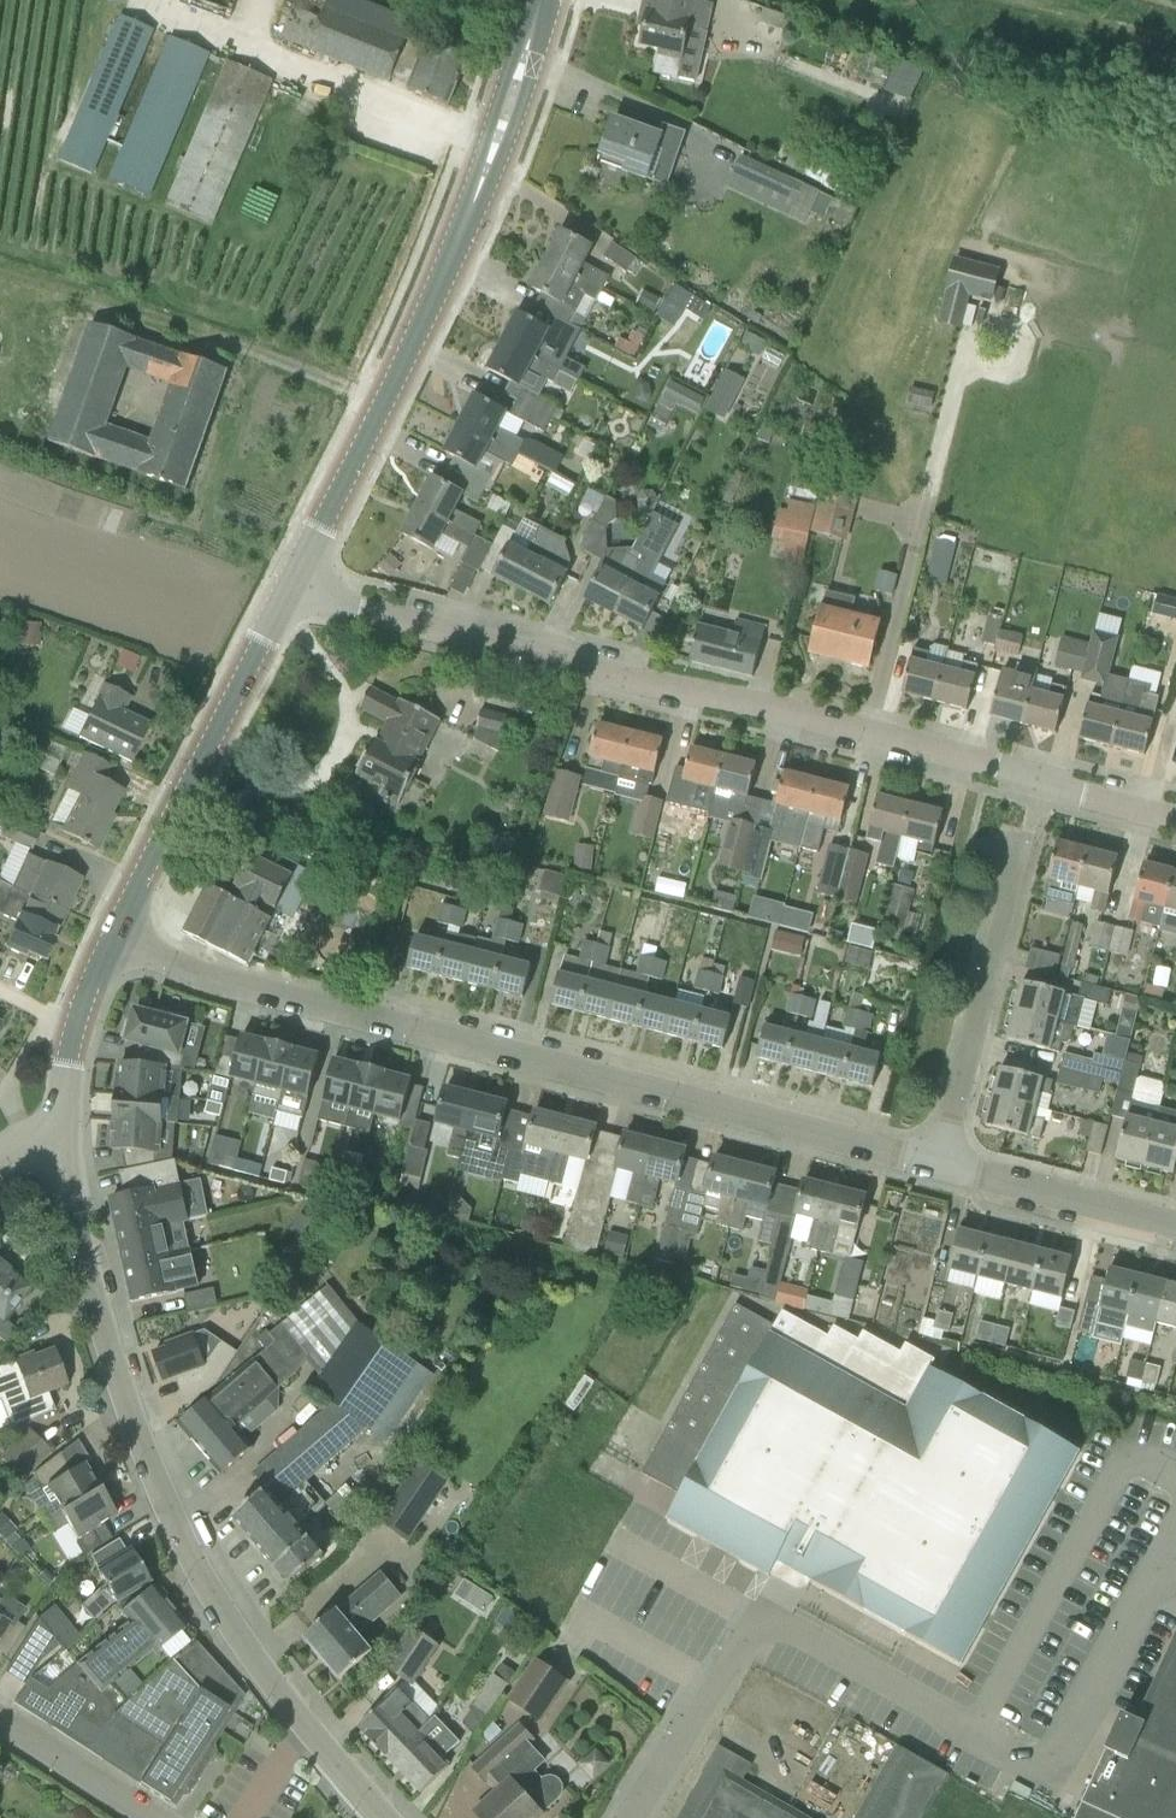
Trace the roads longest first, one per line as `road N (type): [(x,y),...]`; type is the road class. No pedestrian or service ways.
road 1 (residential): [(1175,819),(336,604),(295,583)]
road 2 (residential): [(940,1165),(183,972),(111,940)]
road 3 (tertiary): [(384,1817),(218,1606),(165,1502),(114,1366),(74,1224),(64,1142)]
road 4 (tertiary): [(295,583),(419,336),(479,195),(542,0)]
road 5 (tertiary): [(111,940),(295,583)]
road 6 (residential): [(940,1165),(1025,840)]
road 7 (residential): [(1175,1226),(940,1165)]
road 8 (tertiary): [(64,1142),(75,1025),(111,940)]
road 9 (residential): [(151,1817),(0,1721)]

